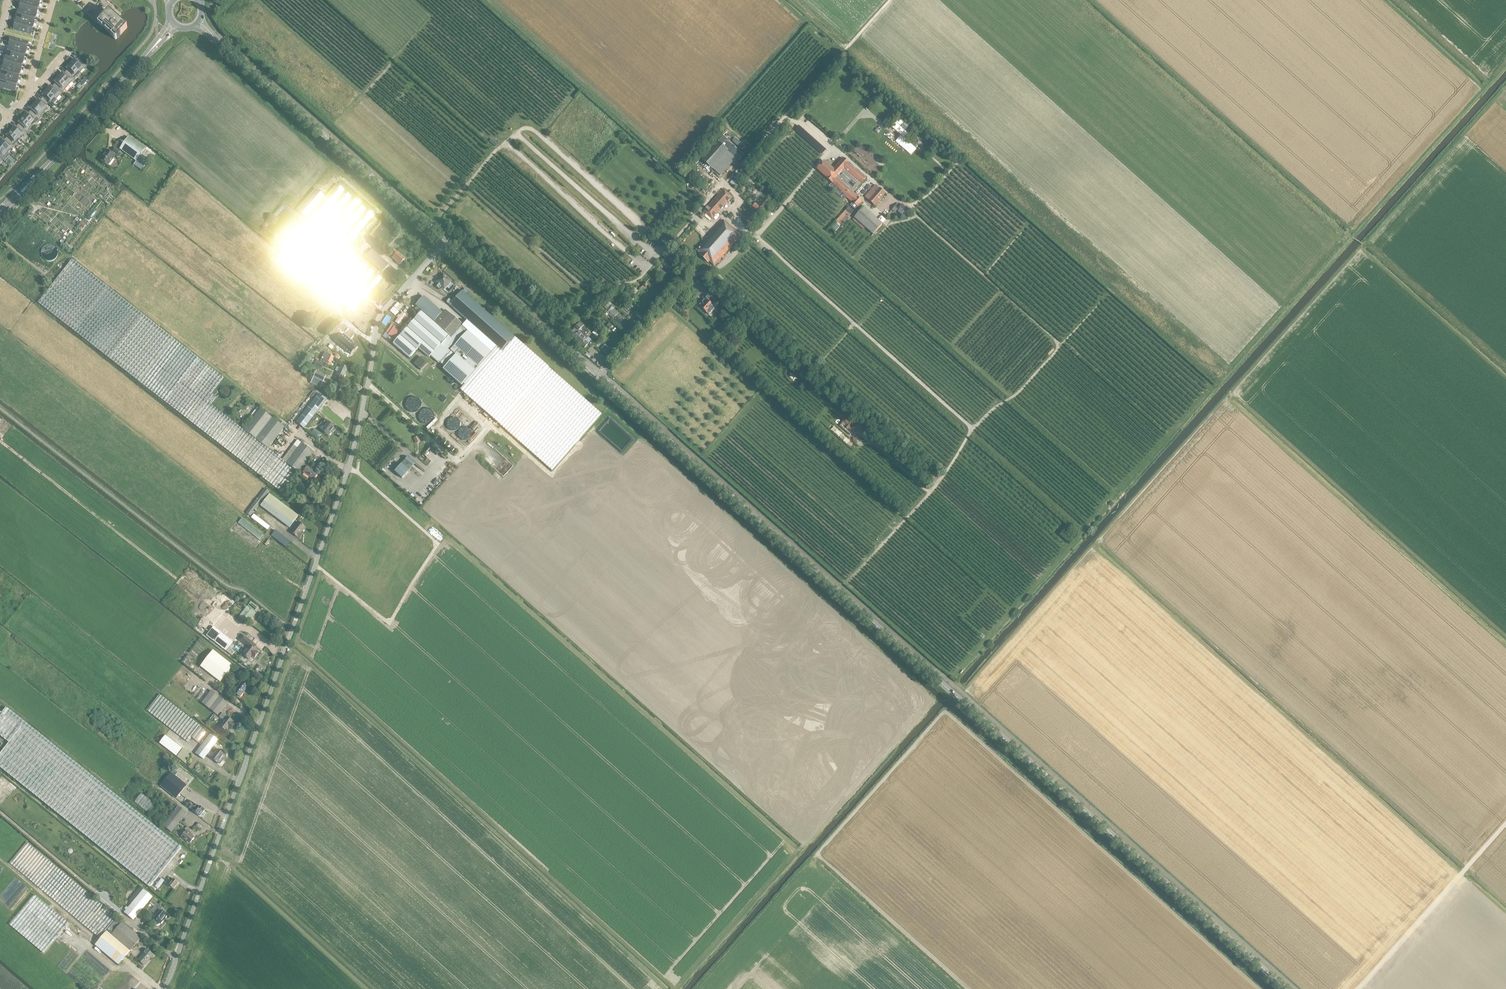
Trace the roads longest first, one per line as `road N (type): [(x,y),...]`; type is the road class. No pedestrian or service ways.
road 1 (secondary): [(1285,988),(446,243)]
road 2 (unclassified): [(165,988),(351,467),(378,321),(446,243)]
road 3 (track): [(1461,874),(1093,547),(963,692)]
road 4 (track): [(1120,491),(854,259),(892,223),(918,216)]
road 5 (track): [(468,184),(580,284),(633,282),(786,115)]
road 6 (track): [(1093,547),(1366,244)]
road 7 (track): [(838,591),(933,494),(973,429),(1017,393),(1109,293)]
road 8 (track): [(1215,387),(947,678)]
road 9 (track): [(950,172),(967,166),(1215,387)]
road 10 (secondary): [(446,243),(198,23)]
road 11 (track): [(946,476),(715,269)]
road 12 (track): [(316,565),(389,620),(434,549),(432,537),(357,472),(360,461)]
road 13 (track): [(973,429),(748,234)]
road 14 (track): [(468,184),(515,133),(530,128),(637,222),(638,240),(658,257)]
road 15 (track): [(506,143),(487,138),(392,58),(431,18),(415,0)]
road 16 (track): [(1366,244),(1502,95)]
road 17 (secondary): [(48,166),(175,24)]
road 18 (track): [(506,143),(648,269)]
road 19 (track): [(1061,345),(985,276),(1029,223)]
road 20 (track): [(447,208),(346,127),(364,94)]
road 21 (track): [(515,133),(638,240)]
road 22 (track): [(786,115),(890,0)]
road 23 (track): [(1461,874),(1358,988)]
road 24 (track): [(724,182),(742,197),(713,225),(675,201),(642,231)]
road 25 (track): [(414,36),(520,130)]
road 26 (track): [(350,111),(453,201)]
road 27 (track): [(360,101),(464,189)]
road 28 (track): [(748,234),(761,232),(833,148)]

